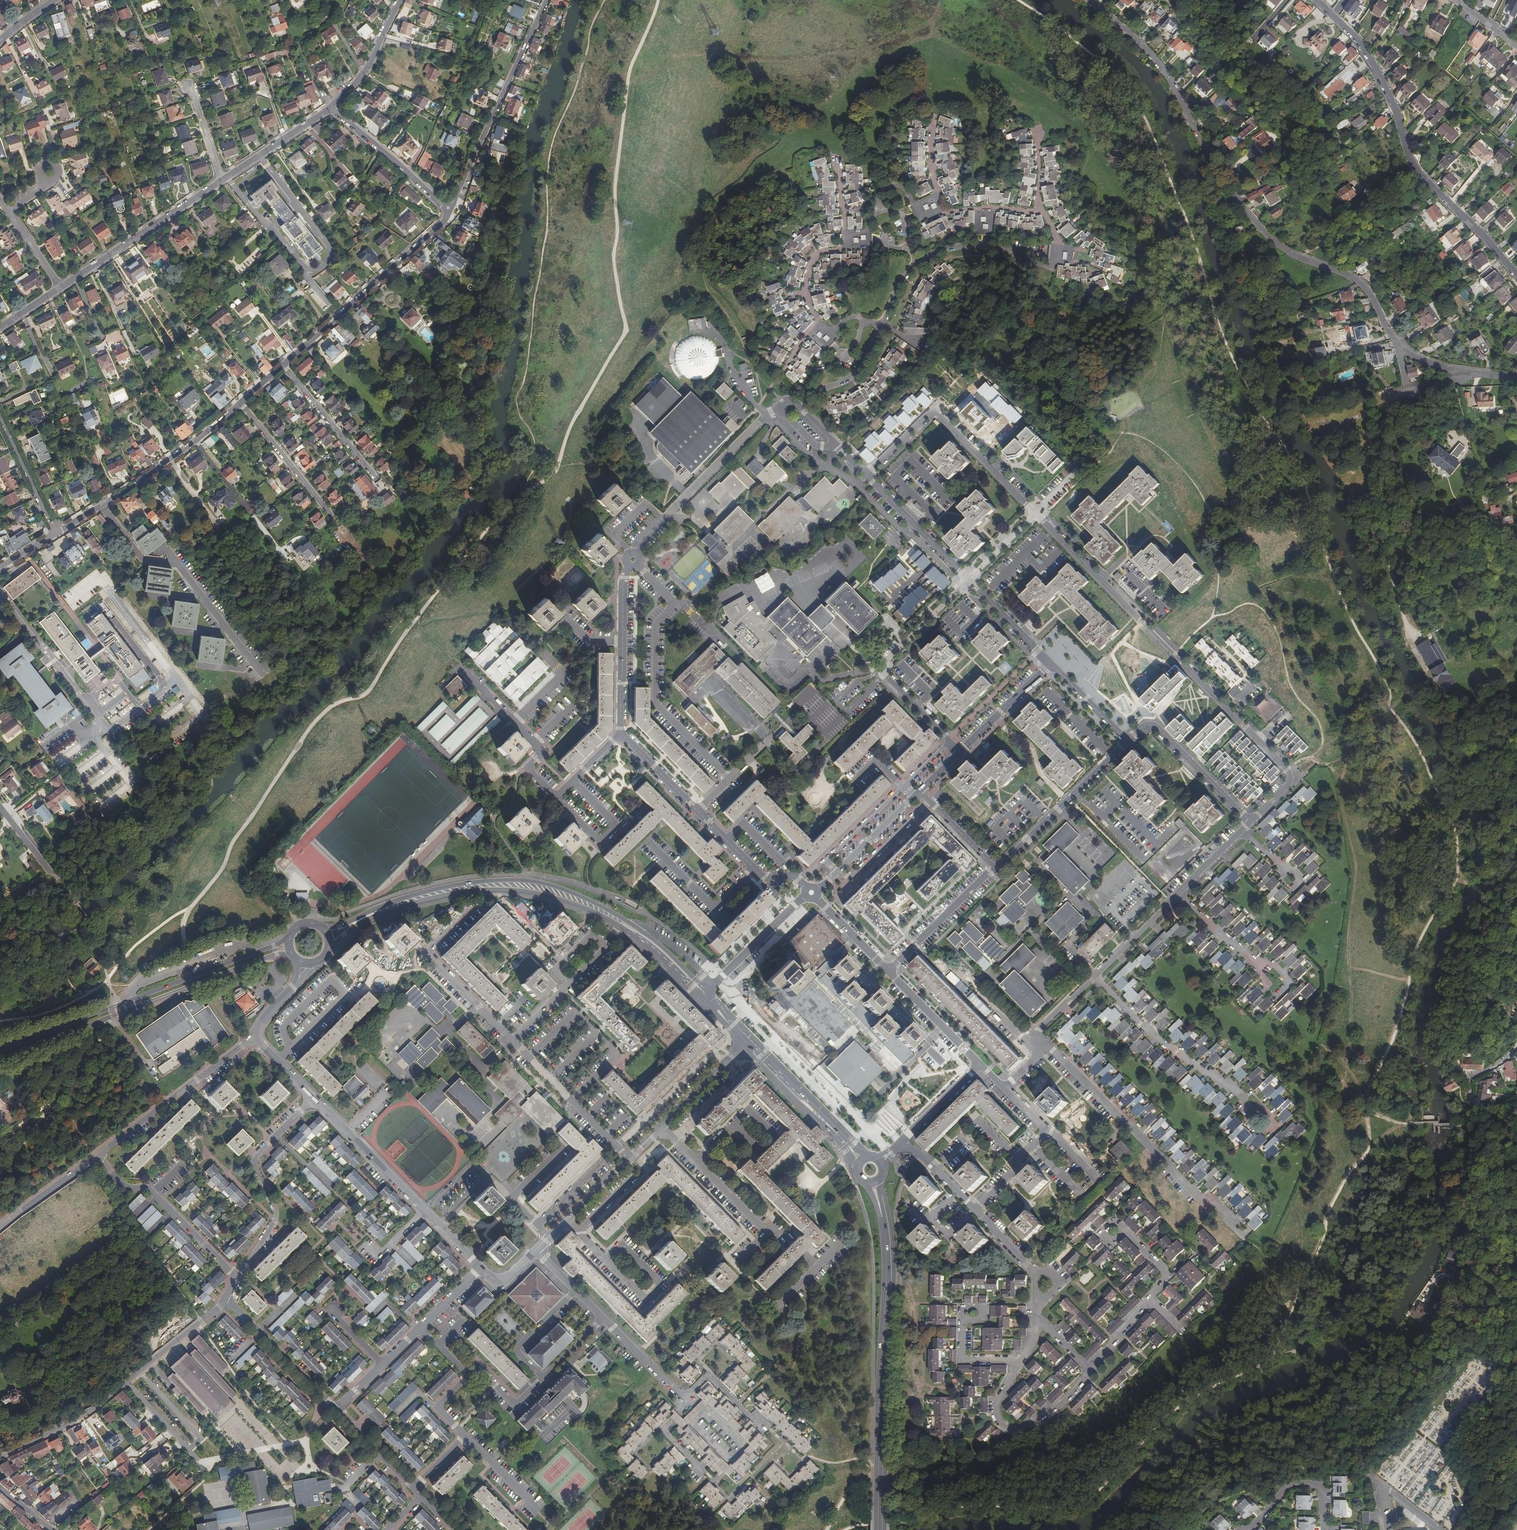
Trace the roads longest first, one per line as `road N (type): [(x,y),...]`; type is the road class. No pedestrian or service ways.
road 1 (residential): [(1087,0),(1150,53),(1259,227),(1294,255),(1354,279),(1401,347)]
road 2 (track): [(1516,831),(1488,811),(1447,707),(1405,636),(1374,477),(1392,396)]
road 3 (unclassified): [(1516,1051),(1467,1081),(1474,1137),(1457,1268),(1372,1473)]
road 4 (residential): [(1006,1088),(1042,1050),(1033,1041),(1039,1029),(1250,822)]
road 5 (secondary): [(663,952),(601,907),(529,881),(448,887),(322,927)]
road 6 (residential): [(1035,514),(1290,774)]
road 7 (secondary): [(328,951),(358,925),(401,907),(506,890),(595,913),(663,952)]
road 8 (residential): [(1516,278),(1415,170),(1366,52),(1316,0)]
road 9 (residential): [(629,1158),(430,956),(474,910)]
road 10 (secondary): [(875,1184),(886,1283),(879,1529)]
road 11 (secondary): [(290,937),(0,1050)]
road 12 (secondary): [(0,1060),(292,953)]
road 13 (residential): [(229,1303),(115,1393),(0,1460)]
road 14 (residential): [(0,328),(222,181)]
road 15 (residential): [(462,668),(540,748),(530,769),(557,797),(621,735)]
road 16 (residential): [(621,735),(761,875),(794,876),(806,889)]
road 17 (residential): [(969,580),(882,668),(960,751)]
road 18 (residential): [(480,1268),(314,1099)]
road 19 (residential): [(866,475),(936,413),(1035,514)]
road 20 (residential): [(448,208),(445,221),(283,365)]
road 21 (residential): [(546,0),(448,208)]
road 22 (residential): [(240,403),(55,534)]
road 23 (residential): [(314,1099),(255,1159),(276,1217),(238,1278)]
road 24 (residential): [(95,1160),(254,1039)]
road 25 (residential): [(238,1278),(153,1193),(133,1193),(95,1160)]
road 26 (residential): [(845,236),(846,246),(817,256),(811,267),(810,309),(827,333),(849,318),(883,325)]
road 27 (residential): [(1127,741),(994,867)]
road 28 (residential): [(1021,1362),(996,1404),(998,1420),(1015,1431),(1070,1396),(1091,1372)]
road 29 (residential): [(1250,822),(1156,726),(1143,726),(1127,741)]
road 30 (residential): [(629,568),(621,735)]
road 31 (residential): [(974,1210),(1046,1130),(1006,1088)]
road 32 (secondary): [(746,1043),(859,1160)]
road 33 (residential): [(331,107),(448,208)]
road 34 (residential): [(335,1412),(229,1303)]
road 35 (residential): [(767,1232),(661,1127)]
road 36 (residential): [(994,867),(888,971)]
road 37 (residential): [(283,365),(378,478)]
road 38 (residential): [(969,580),(866,475)]
road 39 (residential): [(240,403),(332,516)]
road 40 (residential): [(707,999),(807,897)]
road 41 (residential): [(1237,1529),(1298,1482),(1319,1485),(1323,1529)]
road 42 (residential): [(816,889),(919,791)]
road 43 (residential): [(222,181),(331,107)]
road 44 (residential): [(981,1063),(888,971)]
road 45 (residential): [(331,107),(364,73),(400,0)]
road 46 (residential): [(0,418),(55,534)]
road 47 (residential): [(960,751),(1051,663)]
road 48 (residential): [(76,905),(0,806)]
road 49 (residential): [(576,1290),(517,1351),(543,1378)]
road 50 (residential): [(799,404),(858,370),(883,325)]

